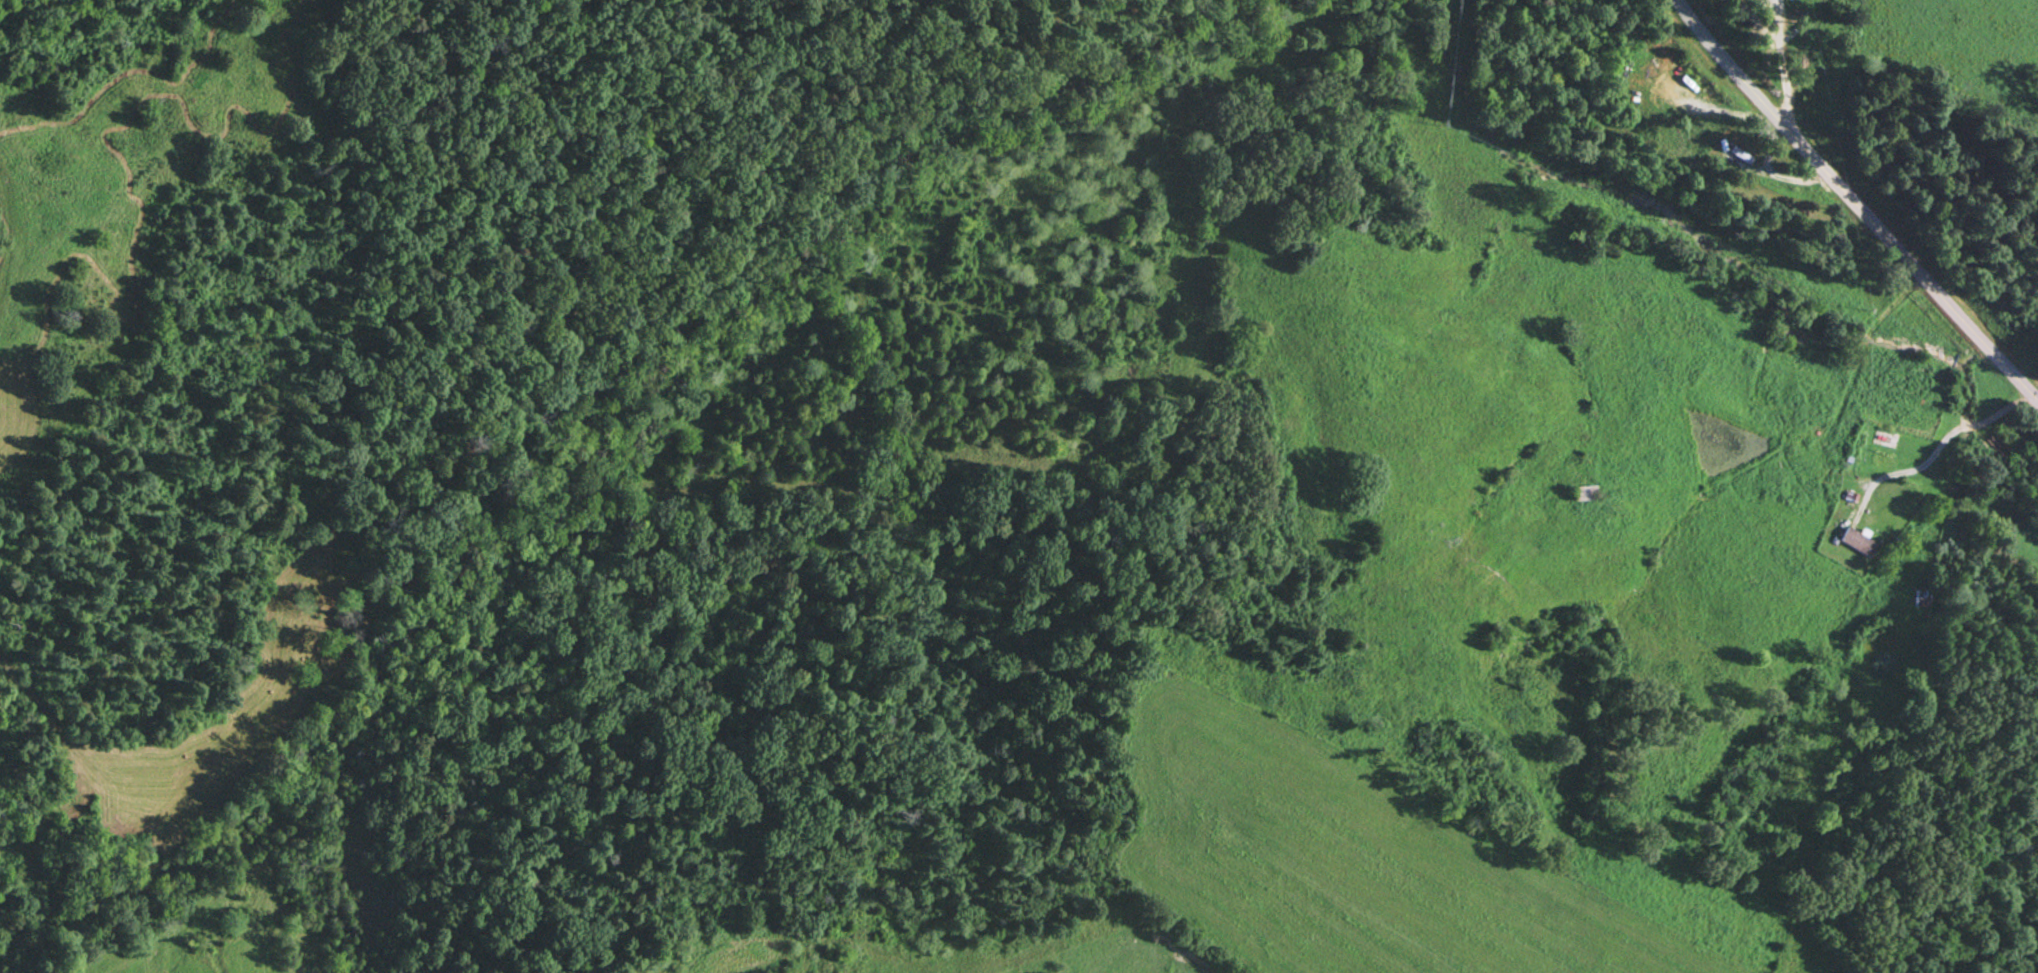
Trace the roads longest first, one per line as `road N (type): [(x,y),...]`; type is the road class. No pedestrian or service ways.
road 1 (tertiary): [(2037,403),(1856,212),(1674,0)]

